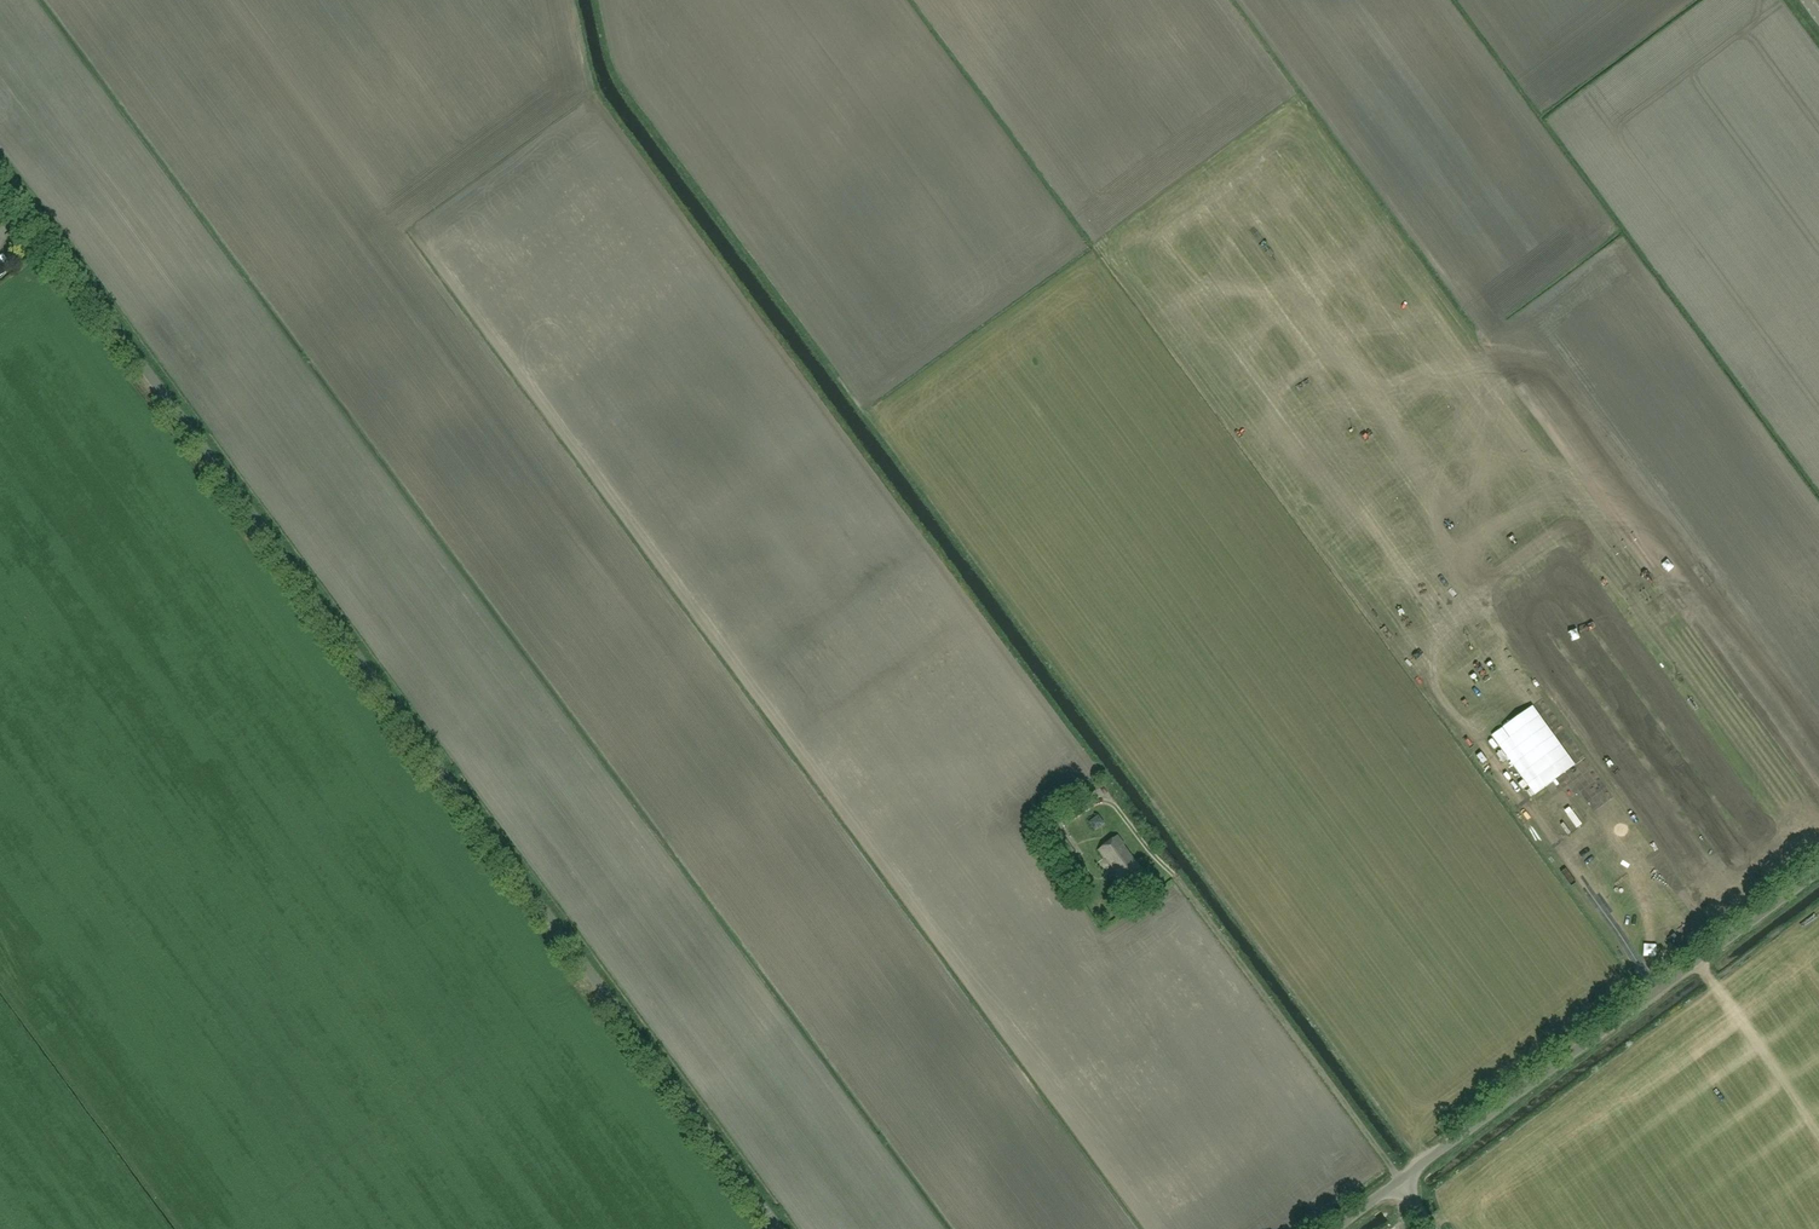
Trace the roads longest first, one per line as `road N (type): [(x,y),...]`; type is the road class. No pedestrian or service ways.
road 1 (unclassified): [(768,1228),(78,276),(0,185)]
road 2 (unclassified): [(1397,1187),(1818,868)]

